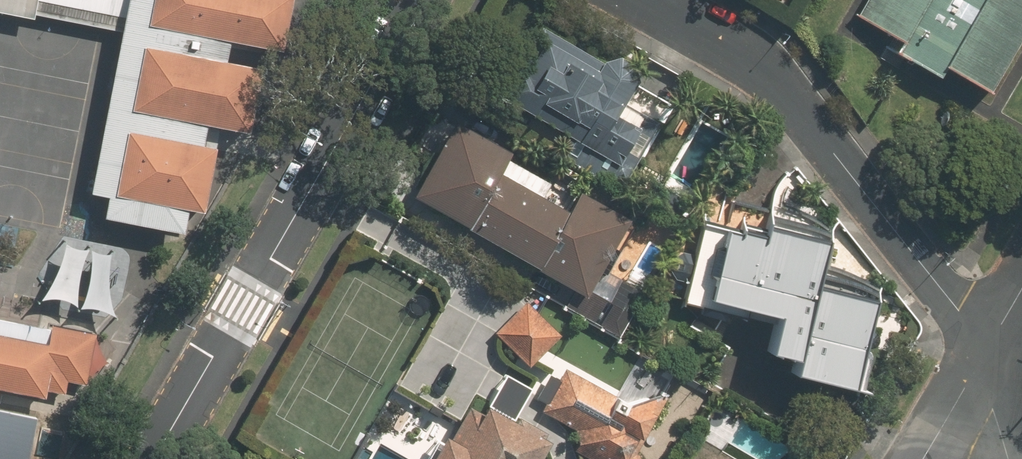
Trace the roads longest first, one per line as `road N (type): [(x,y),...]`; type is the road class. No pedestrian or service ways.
road 1 (tertiary): [(414,0),(154,458)]
road 2 (residential): [(983,354),(794,103),(759,68),(644,0)]
road 3 (residential): [(983,354),(920,458)]

